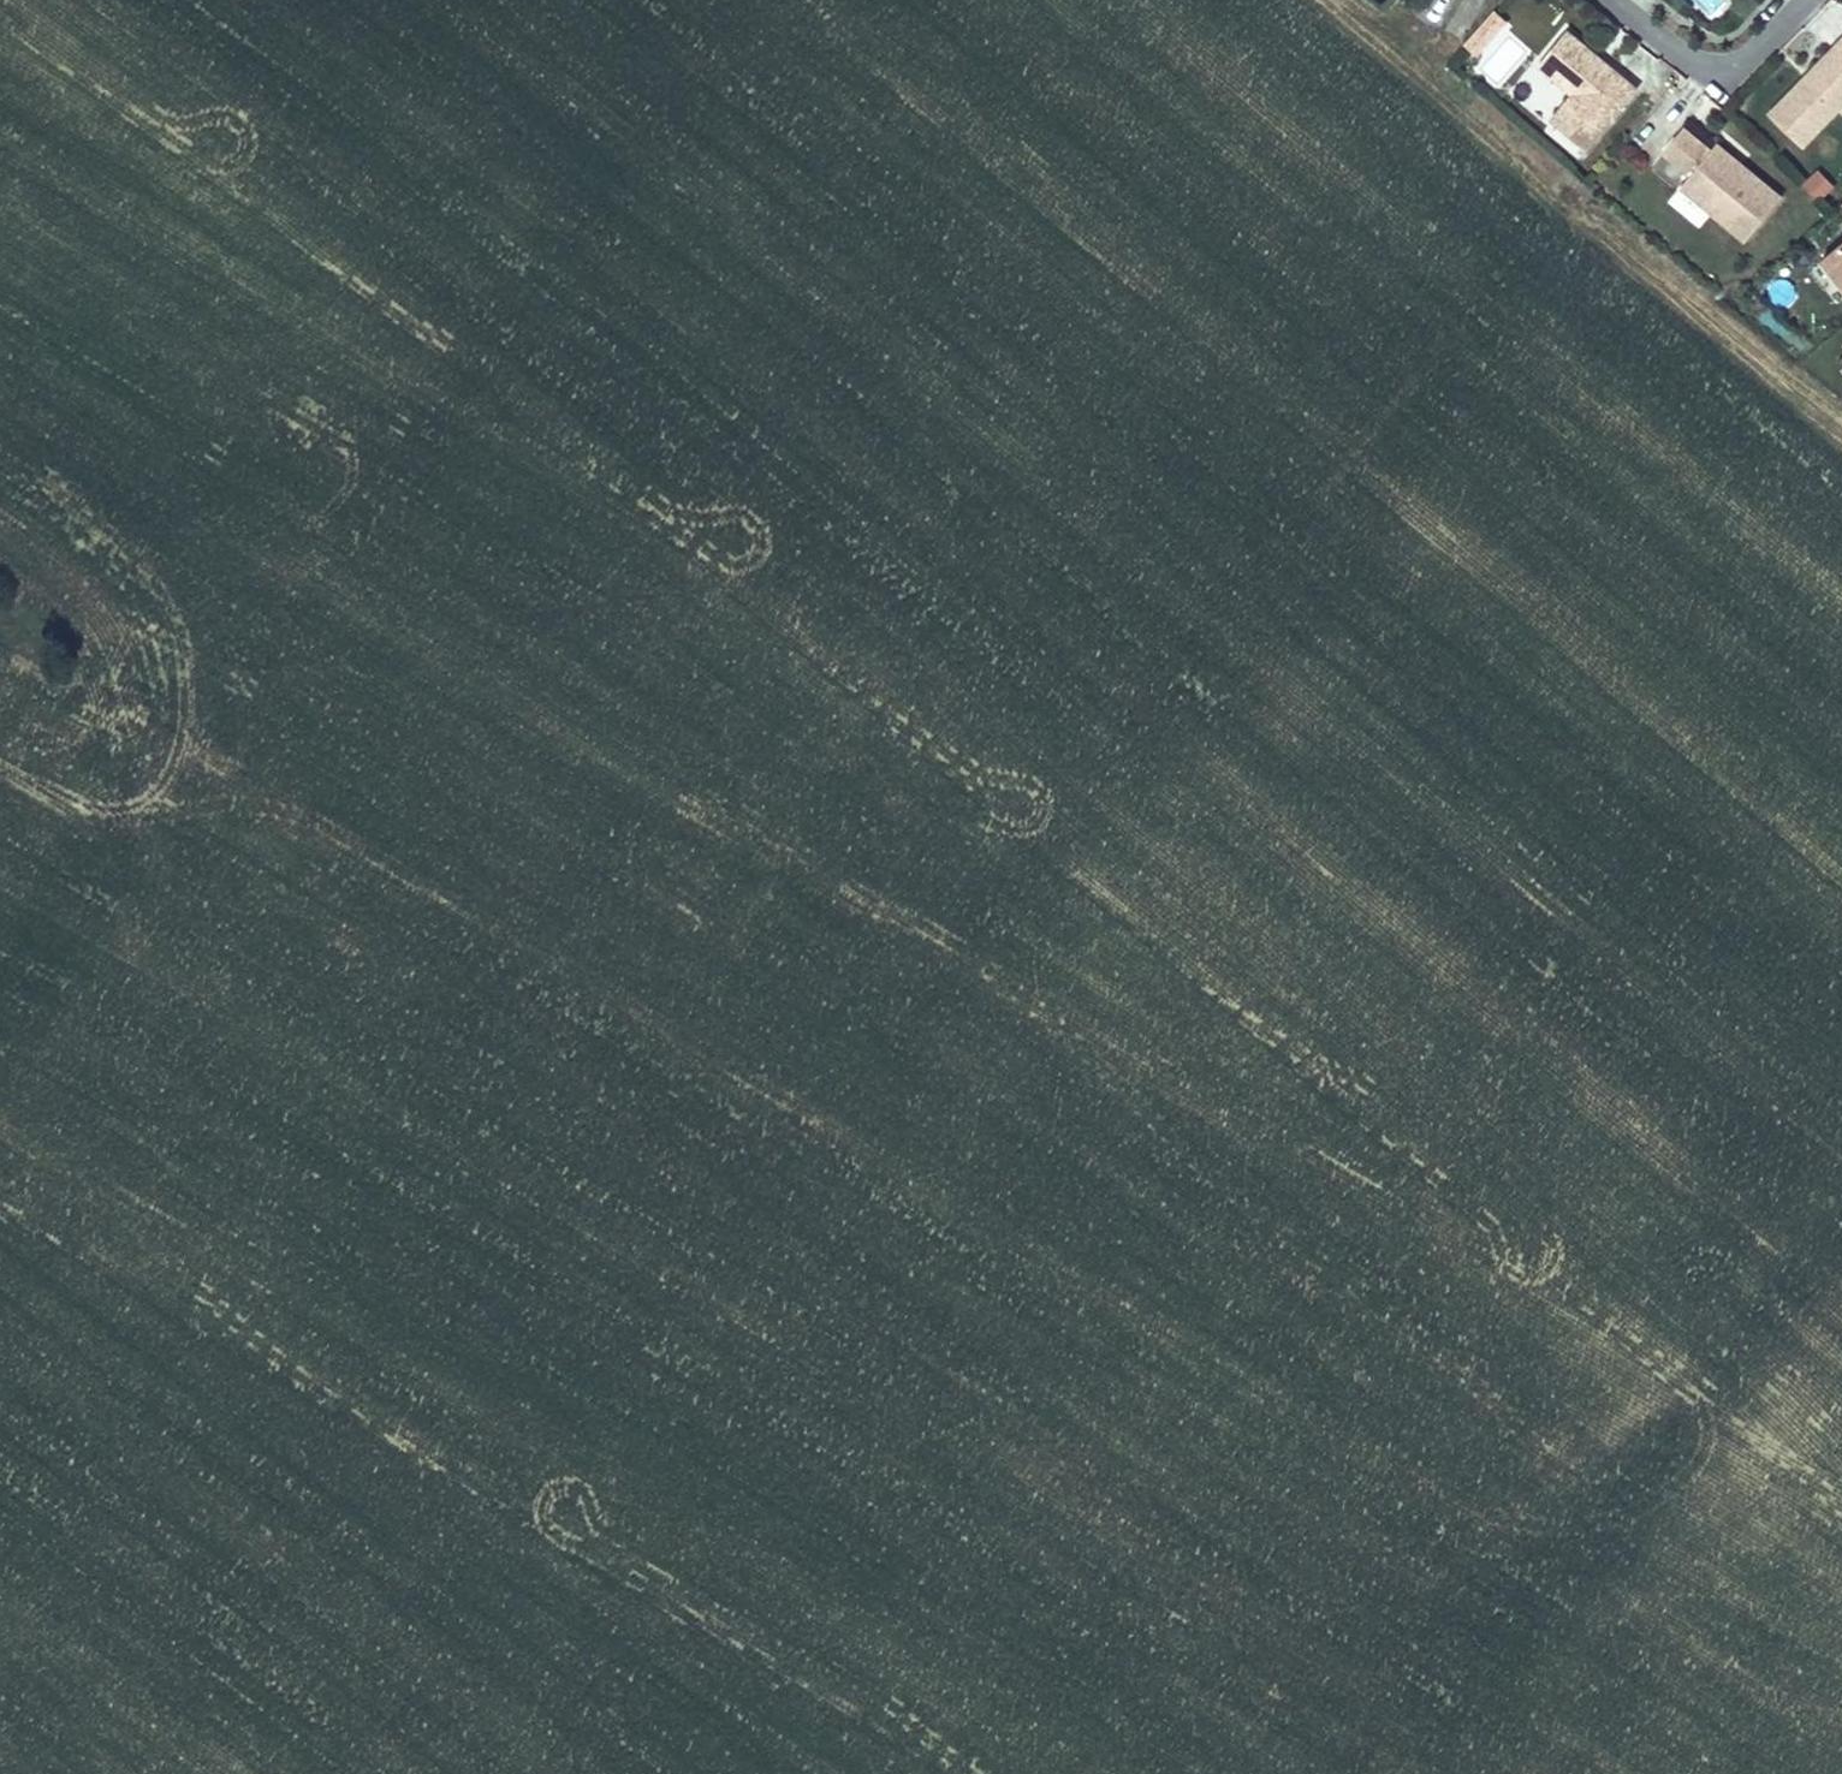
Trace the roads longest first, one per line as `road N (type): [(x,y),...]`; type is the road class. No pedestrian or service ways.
road 1 (track): [(1336,0),(1841,446)]
road 2 (residential): [(1806,0),(1749,57),(1714,67),(1688,59),(1612,0)]

